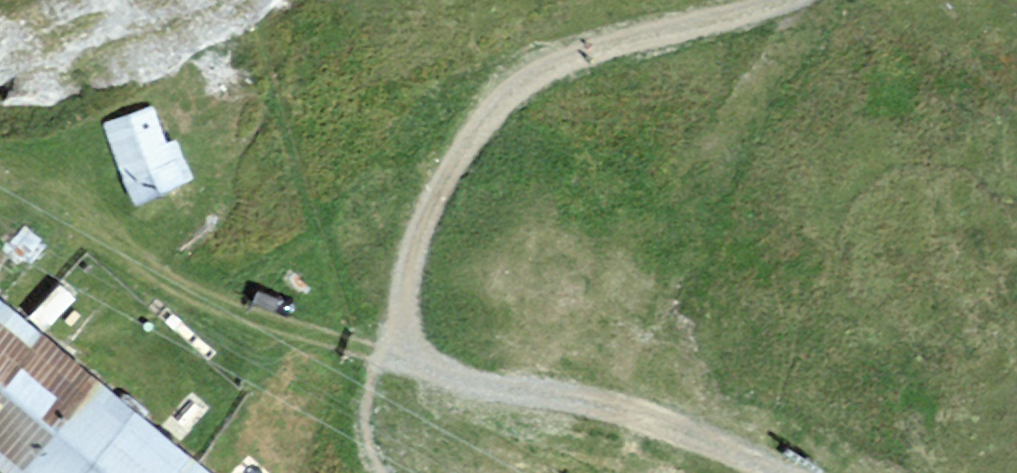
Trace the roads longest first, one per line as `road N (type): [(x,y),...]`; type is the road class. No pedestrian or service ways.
road 1 (track): [(755,0),(614,41),(506,99),(420,228),(381,355)]
road 2 (track): [(381,355),(466,382),(624,410),(778,472)]

